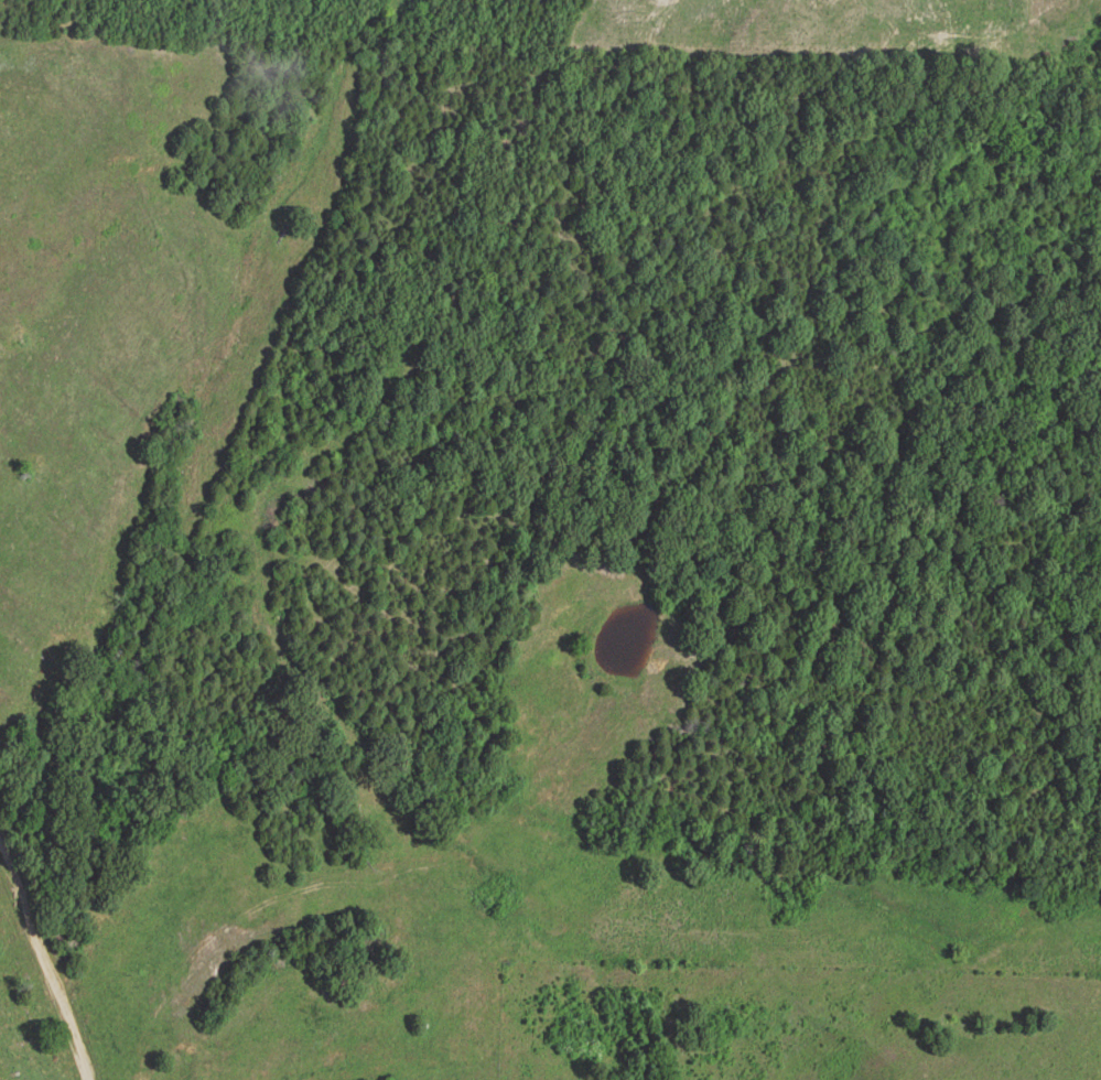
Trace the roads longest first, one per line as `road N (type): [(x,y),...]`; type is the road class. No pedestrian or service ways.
road 1 (residential): [(130,1079),(55,879),(0,821)]

